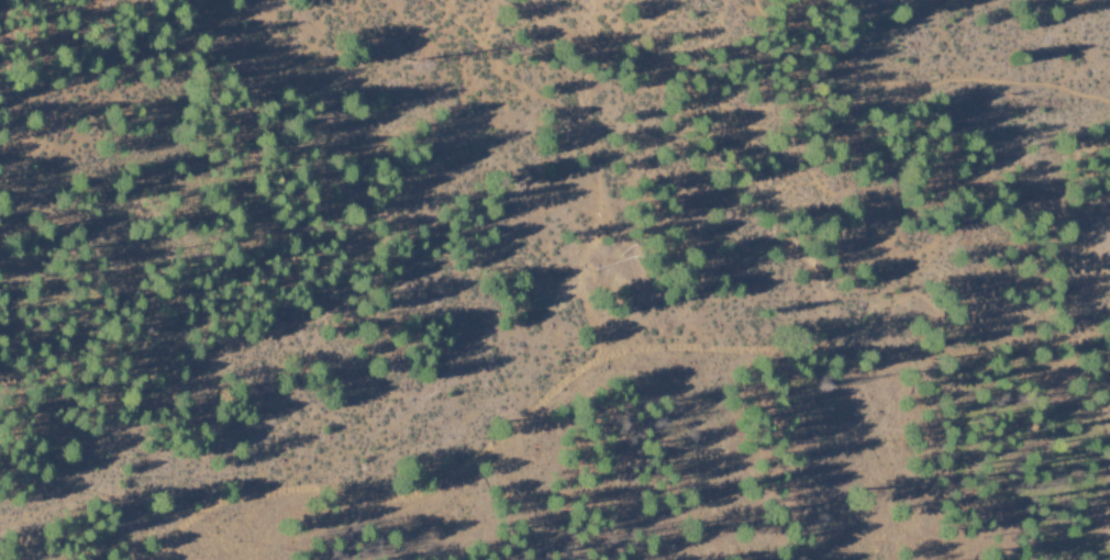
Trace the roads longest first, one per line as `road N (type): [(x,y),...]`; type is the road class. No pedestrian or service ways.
road 1 (track): [(151,559),(199,512),(227,499),(288,489),(366,499),(421,491),(479,462),(625,348),(656,343)]

